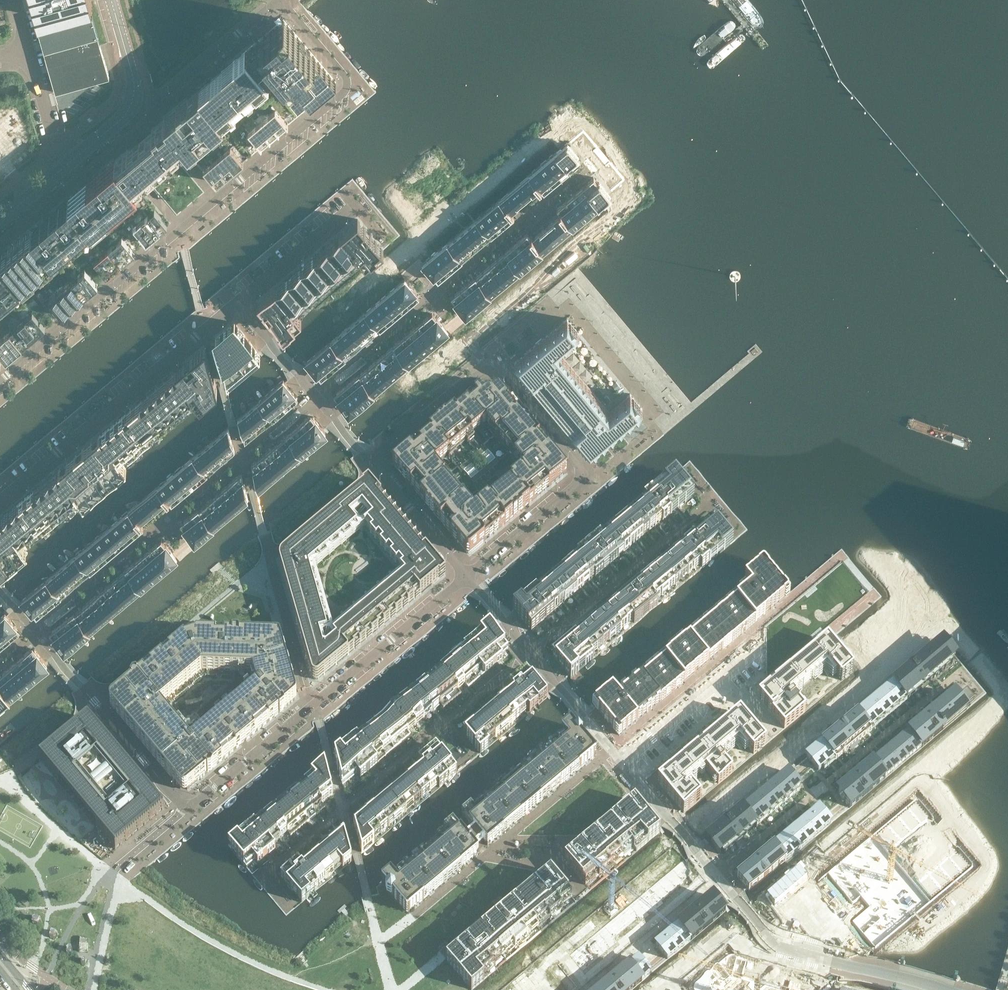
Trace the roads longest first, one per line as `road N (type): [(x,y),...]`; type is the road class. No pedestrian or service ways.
road 1 (residential): [(0,588),(185,810),(467,578)]
road 2 (residential): [(281,0),(345,76),(344,92),(0,380)]
road 3 (residential): [(367,458),(487,356),(590,477),(467,578)]
road 4 (residential): [(585,718),(776,943),(937,989)]
road 5 (residential): [(236,304),(0,501)]
road 6 (trunk): [(223,989),(129,935),(0,826)]
road 7 (trunk): [(0,850),(113,945),(186,989)]
road 8 (residential): [(367,458),(236,304)]
road 9 (residential): [(148,101),(281,0)]
road 10 (residential): [(467,578),(367,458)]
road 11 (residential): [(236,304),(352,204)]

